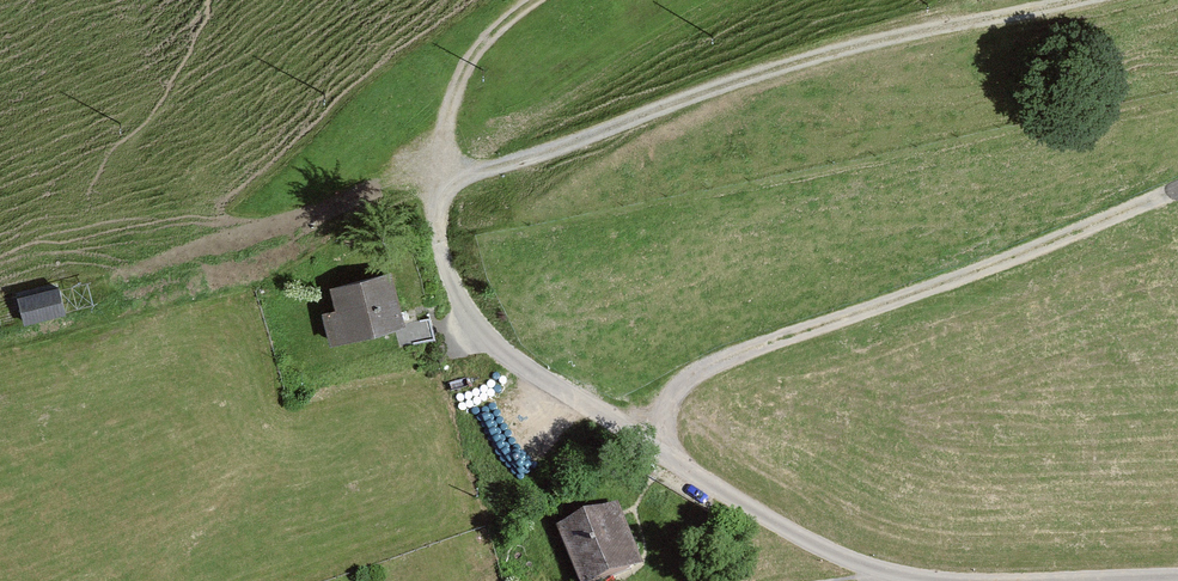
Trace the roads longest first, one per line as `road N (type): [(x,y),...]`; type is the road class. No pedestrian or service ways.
road 1 (track): [(1045,0),(808,54),(431,179),(447,112),(484,29),(531,0)]
road 2 (unclassified): [(948,580),(900,577),(820,547),(517,357),(481,324),(460,289),(443,249),(431,179)]
road 3 (track): [(639,437),(679,382),(729,355),(1090,245),(1177,207)]
road 4 (unclassified): [(1177,573),(976,580)]

